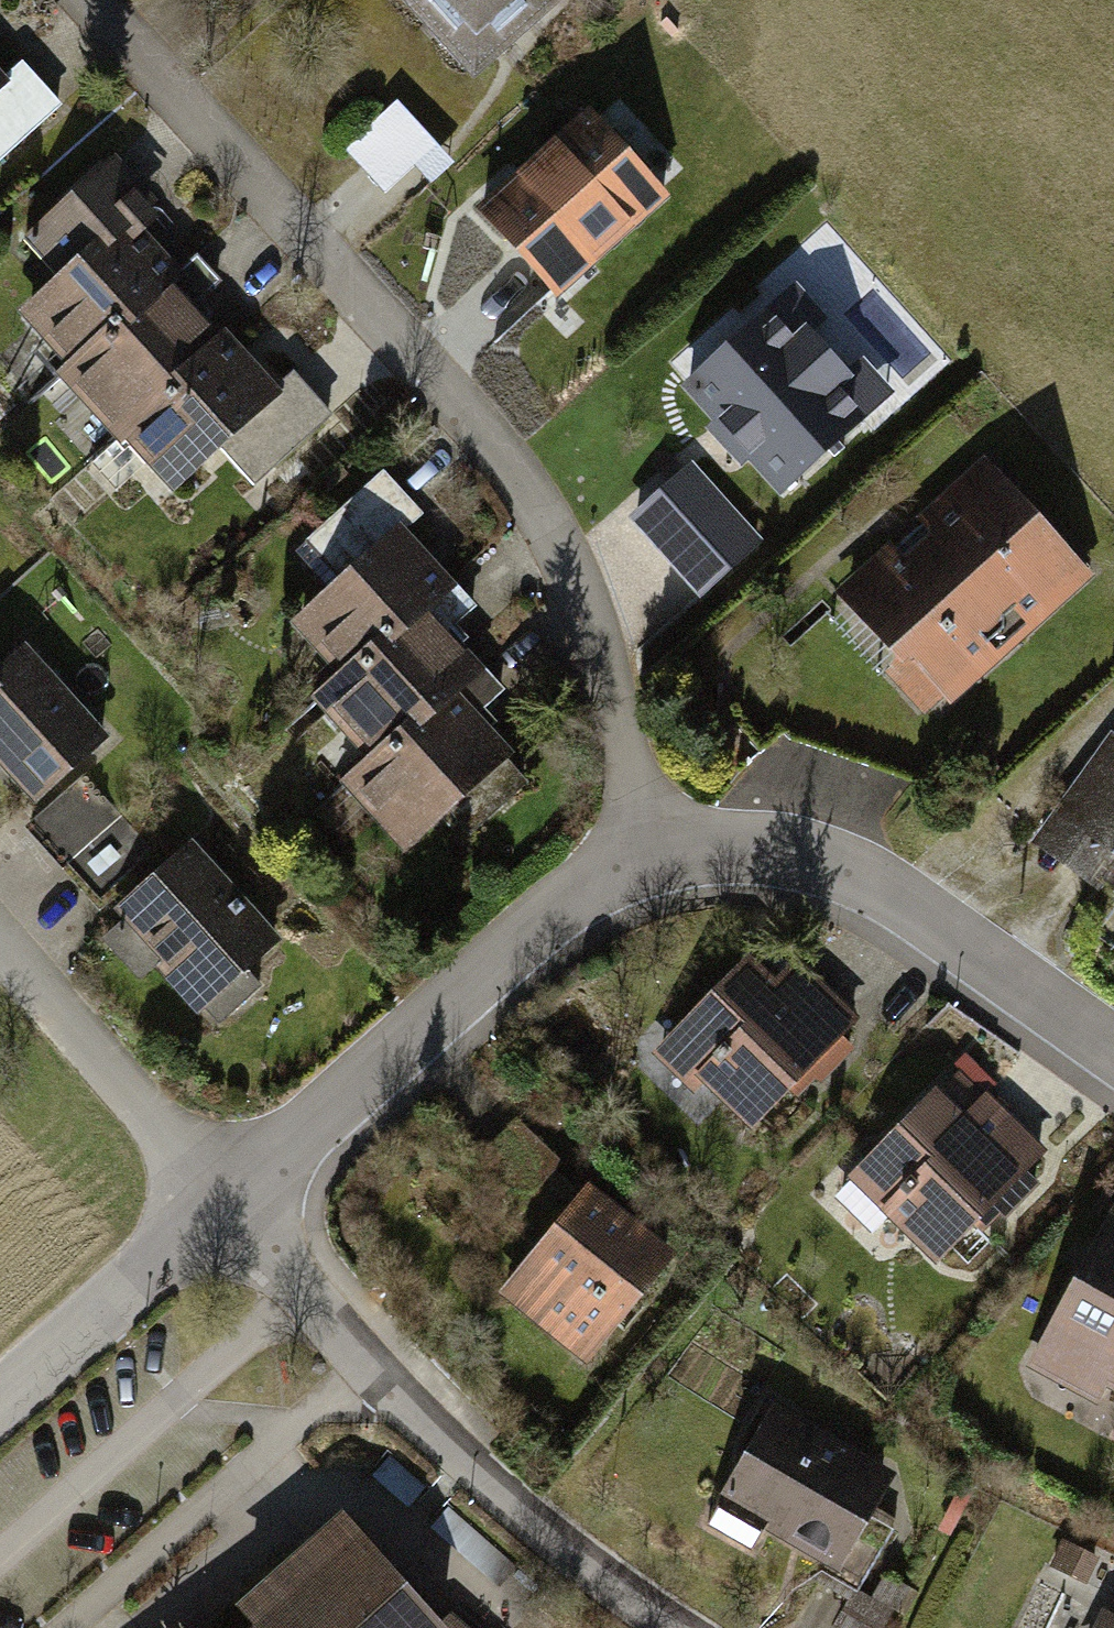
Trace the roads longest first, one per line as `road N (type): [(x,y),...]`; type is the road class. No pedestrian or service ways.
road 1 (residential): [(647,858),(609,655),(543,502),(514,459),(98,0)]
road 2 (residential): [(672,1627),(498,1493),(370,1368),(228,1199)]
road 3 (residential): [(228,1199),(647,858)]
road 4 (residential): [(647,858),(749,853),(890,903),(1113,1058)]
road 5 (residential): [(228,1199),(0,954)]
road 6 (residential): [(0,1405),(228,1199)]

